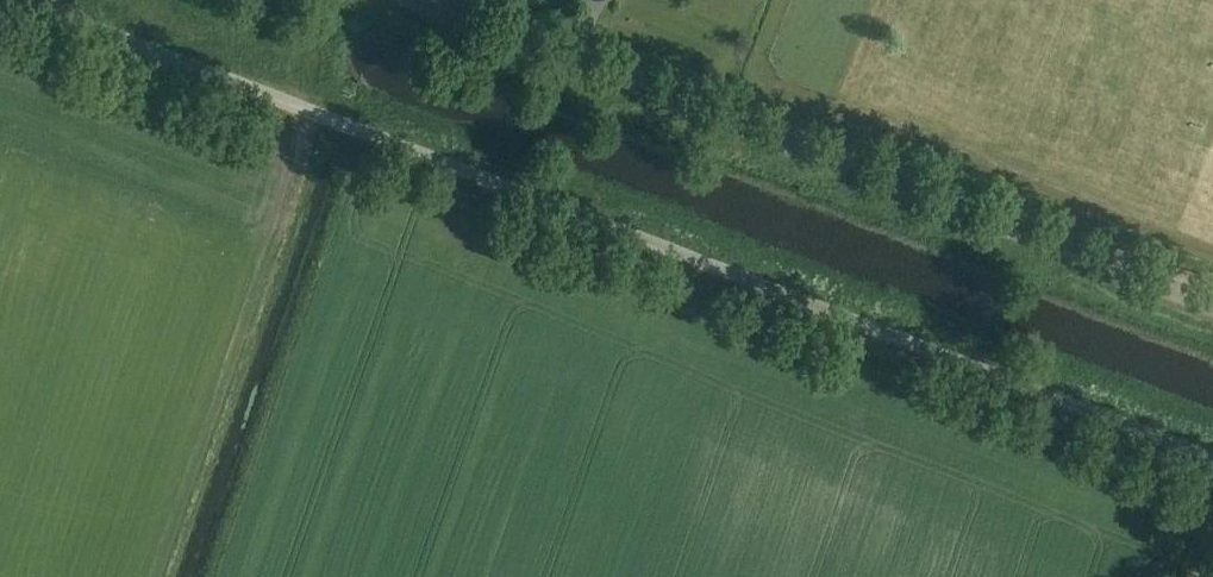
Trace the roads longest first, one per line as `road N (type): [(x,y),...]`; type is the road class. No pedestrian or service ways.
road 1 (unclassified): [(1212,459),(66,18),(40,0)]
road 2 (unclassified): [(1212,303),(425,0)]
road 3 (track): [(316,114),(162,576)]

